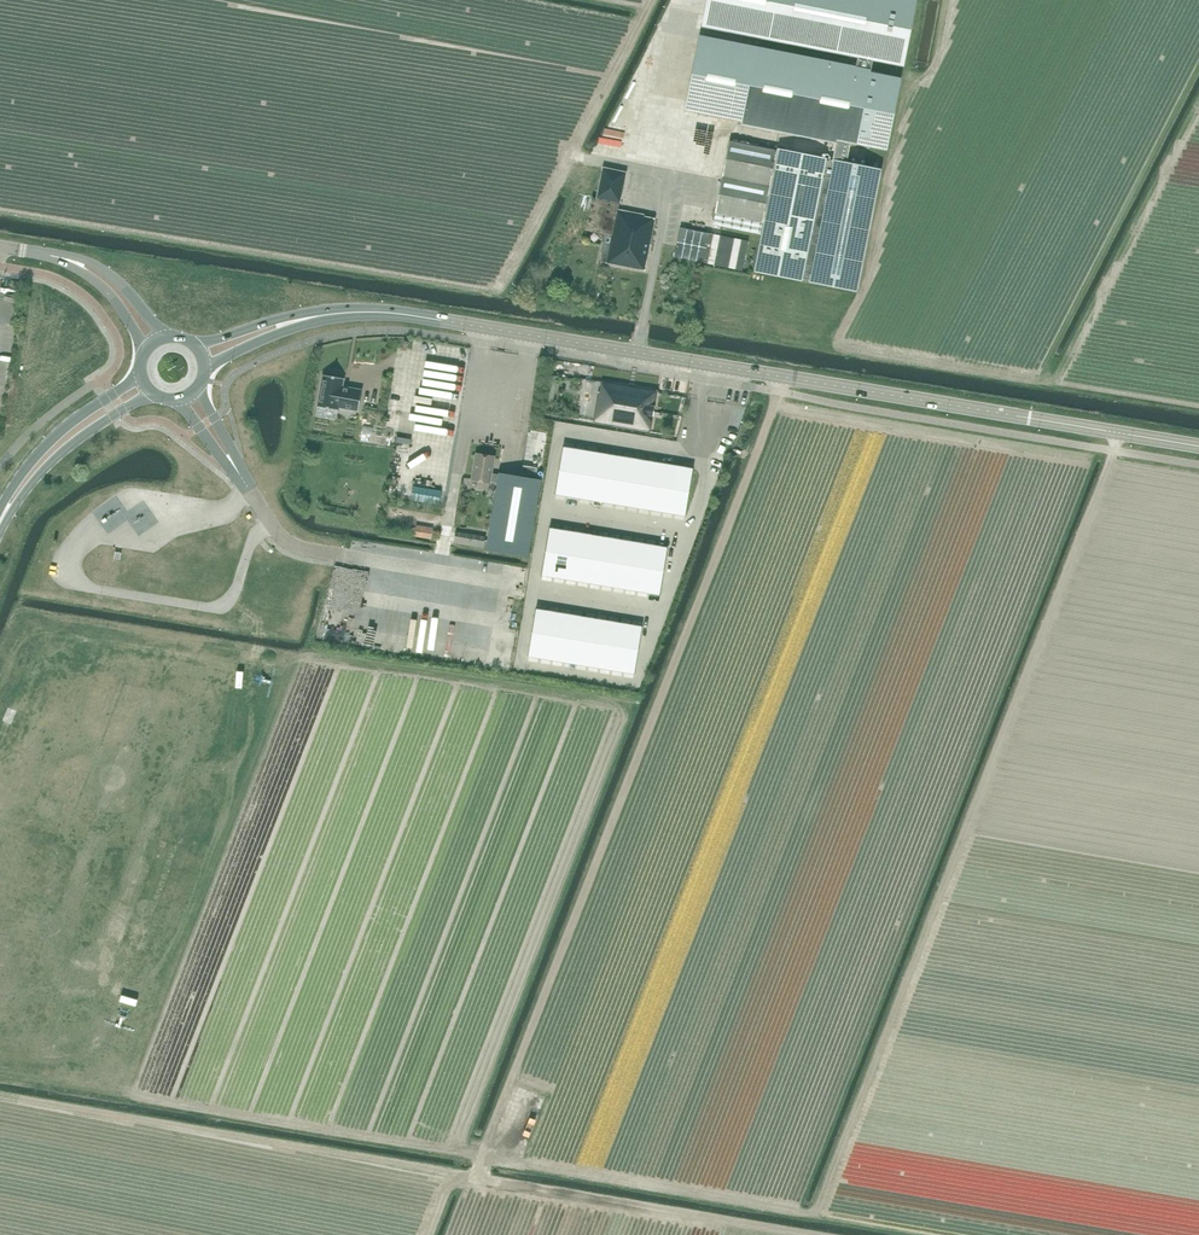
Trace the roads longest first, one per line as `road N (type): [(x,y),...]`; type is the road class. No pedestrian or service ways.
road 1 (track): [(829,1234),(483,1175),(478,1159),(812,1218),(1118,432)]
road 2 (track): [(781,376),(479,1155),(123,1094)]
road 3 (tertiary): [(1198,446),(424,318),(353,313),(295,320)]
road 4 (unclassified): [(235,467),(292,544),(533,589)]
road 5 (tertiary): [(142,376),(53,442),(10,503)]
road 6 (tertiary): [(10,503),(62,452),(151,391)]
road 7 (unclassified): [(167,336),(122,286),(89,263),(69,259)]
road 8 (track): [(0,1074),(123,1094)]

